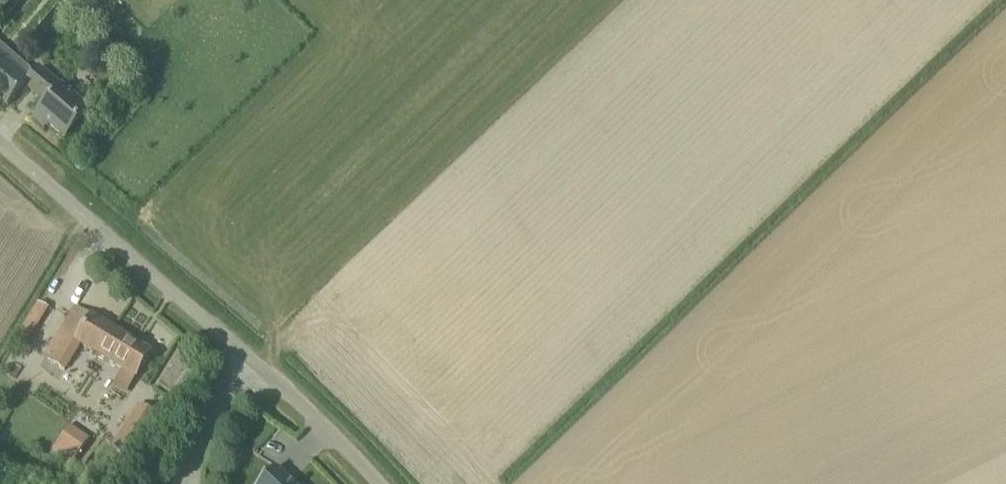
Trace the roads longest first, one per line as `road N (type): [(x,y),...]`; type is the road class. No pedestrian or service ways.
road 1 (unclassified): [(383,483),(270,376),(0,156)]

